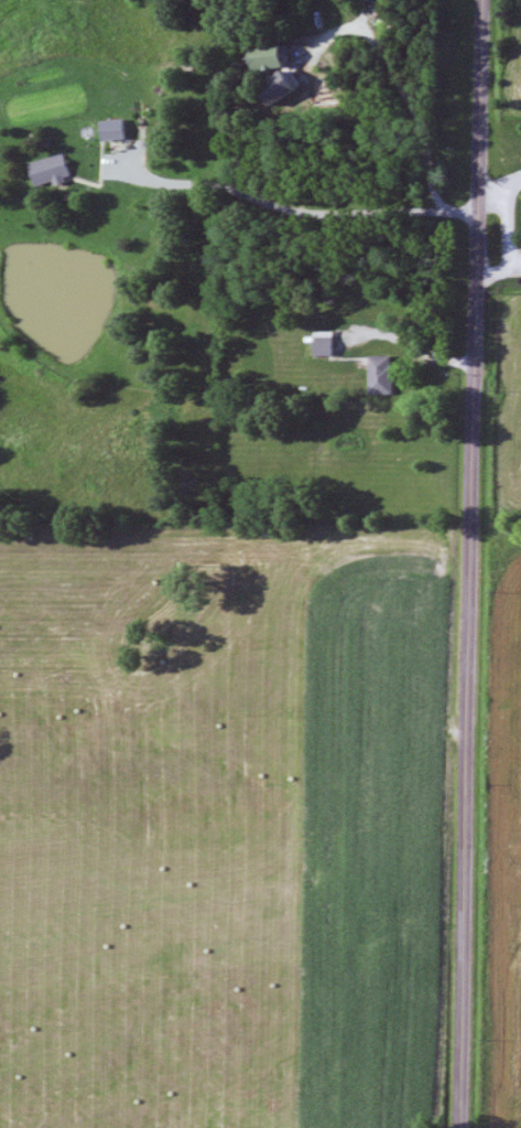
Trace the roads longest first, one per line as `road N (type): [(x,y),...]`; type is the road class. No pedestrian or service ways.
road 1 (tertiary): [(486,0),(462,1127)]
road 2 (residential): [(467,969),(431,971),(399,1000),(344,1012),(243,931),(215,872),(240,839)]

